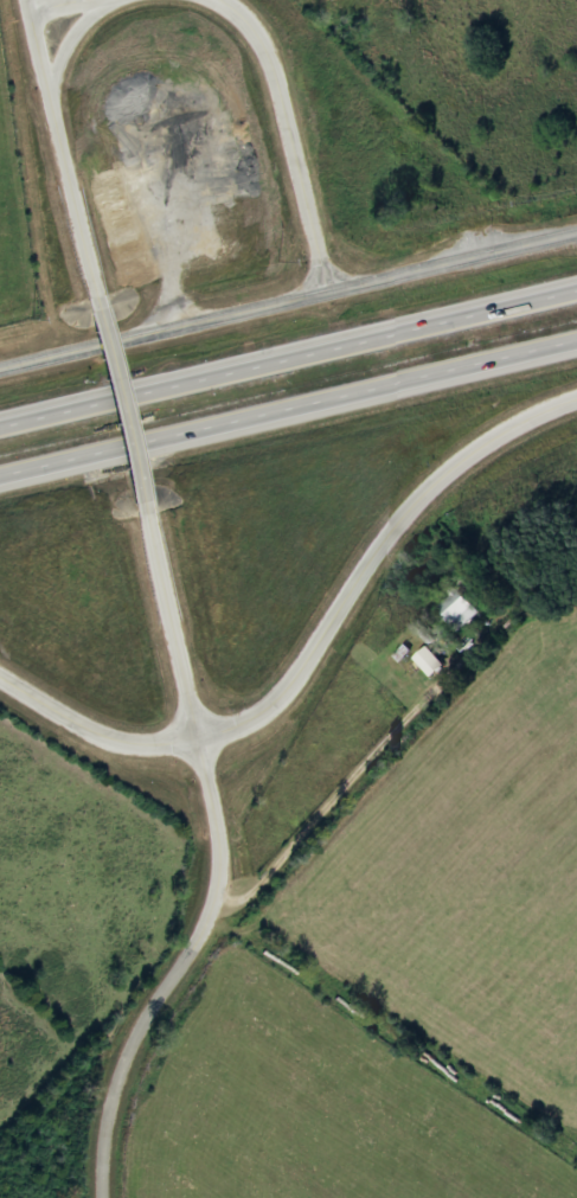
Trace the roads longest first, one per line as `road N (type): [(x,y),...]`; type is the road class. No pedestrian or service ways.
road 1 (tertiary): [(0,678),(101,738),(142,744),(237,726),(302,672),(371,550),(429,479),(489,437),(576,395)]
road 2 (motorway): [(576,291),(0,426)]
road 3 (motorway): [(0,477),(576,342)]
road 4 (tertiary): [(0,366),(576,232)]
road 5 (residential): [(105,1197),(105,1110),(130,1039),(191,953),(217,892),(218,828),(197,736)]
road 6 (residential): [(451,670),(254,891),(238,902),(217,892)]
road 7 (tertiary): [(225,0),(250,24),(282,91),(327,288)]
road 8 (tertiary): [(92,296),(31,14)]
road 9 (tertiary): [(197,736),(143,513)]
road 10 (tertiary): [(143,513),(92,296)]

